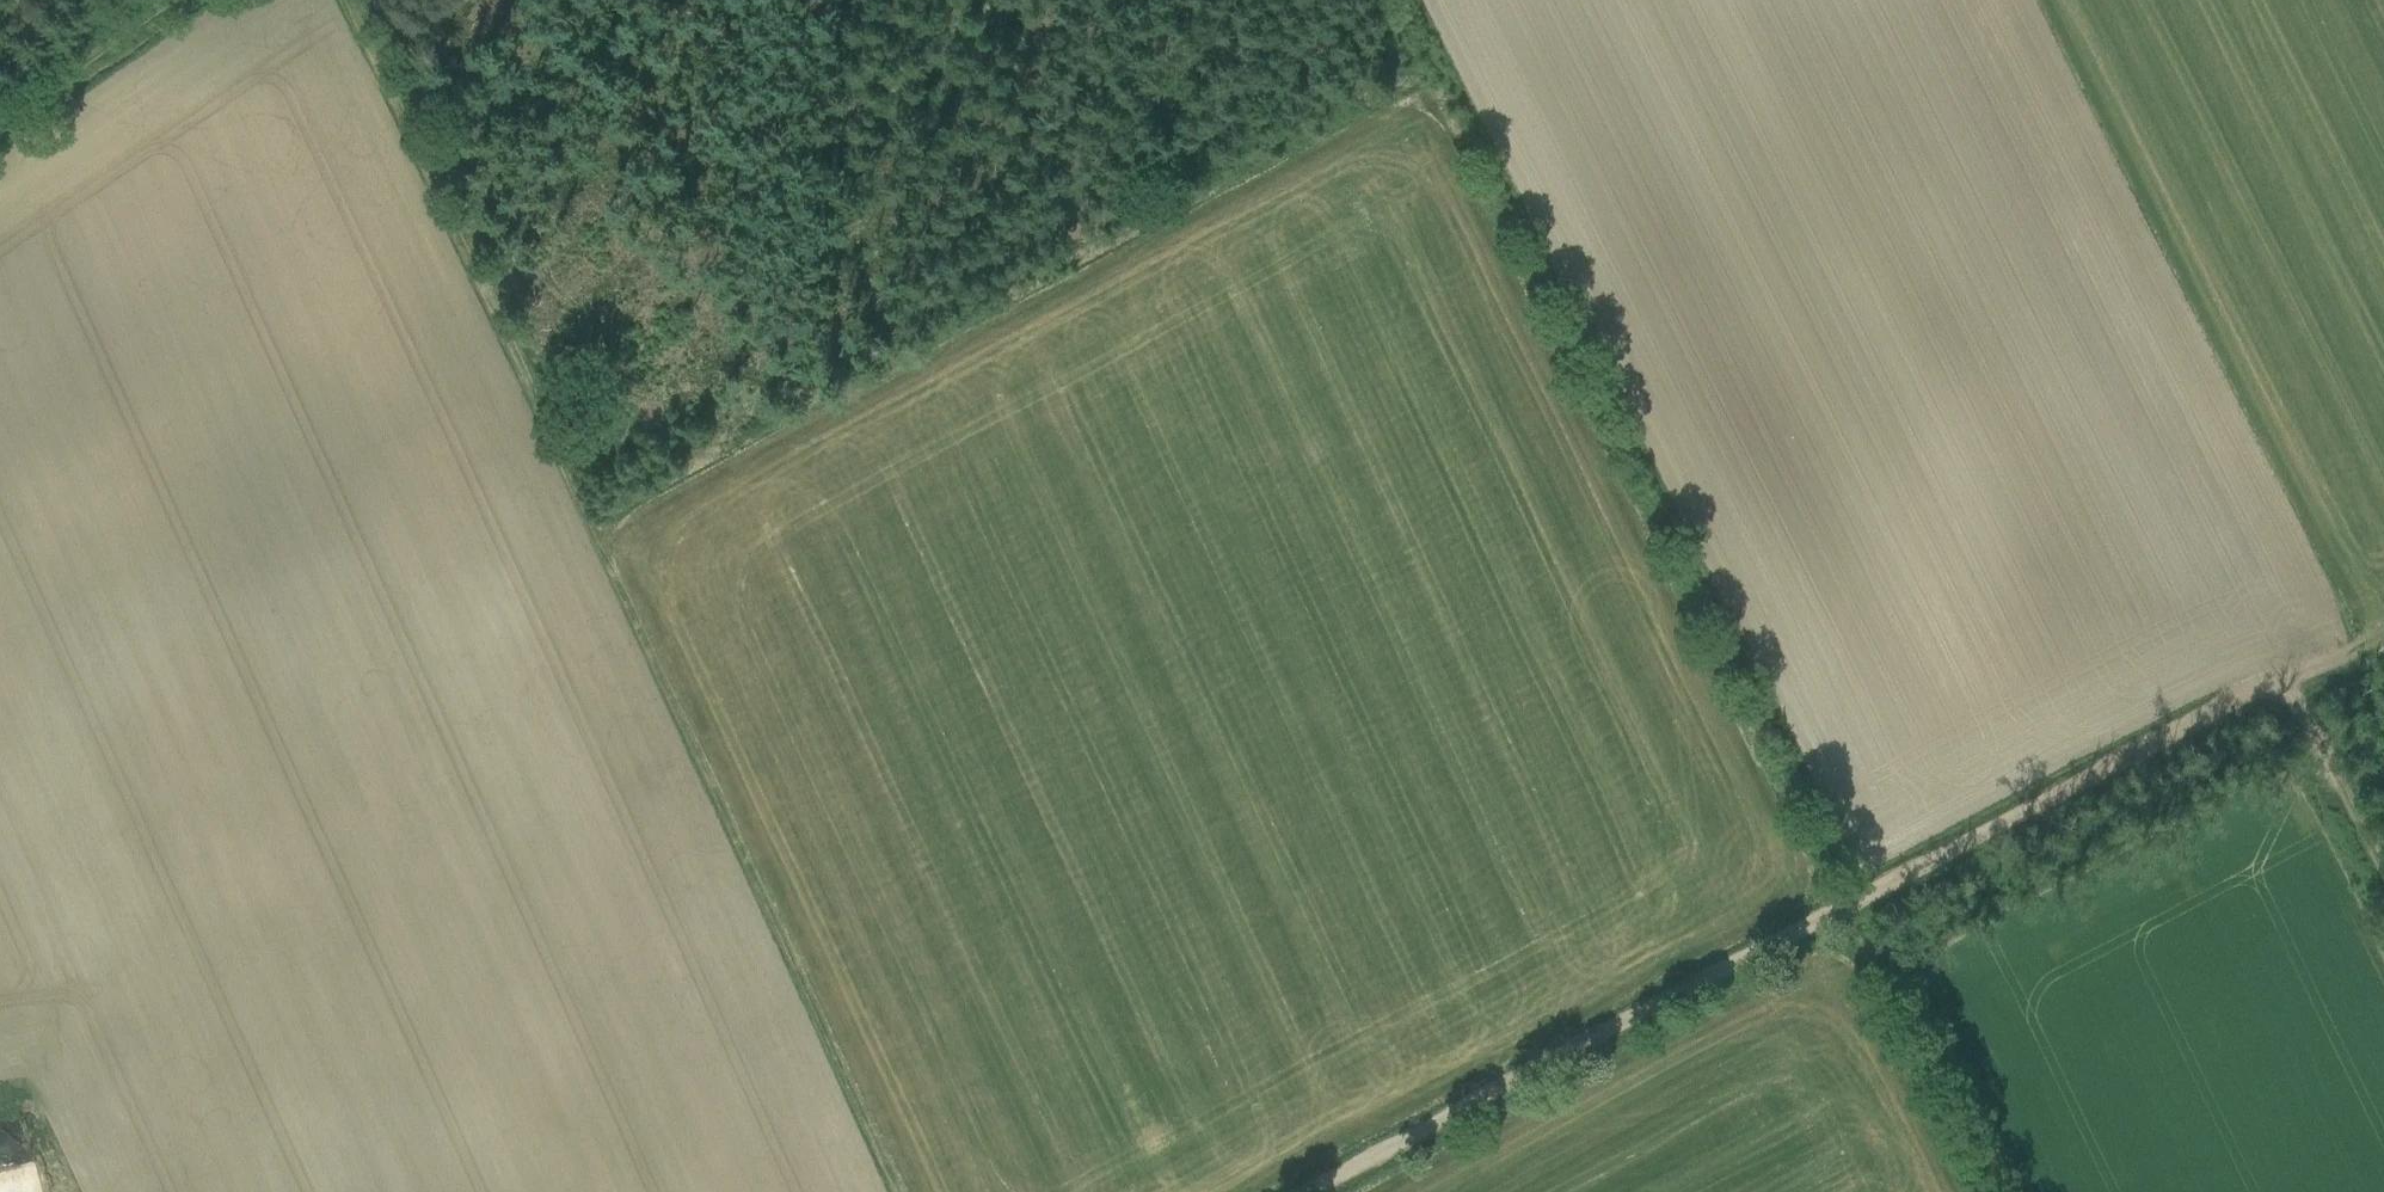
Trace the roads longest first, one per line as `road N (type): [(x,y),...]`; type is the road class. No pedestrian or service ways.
road 1 (track): [(2383,907),(2275,688)]
road 2 (track): [(0,118),(173,0)]

